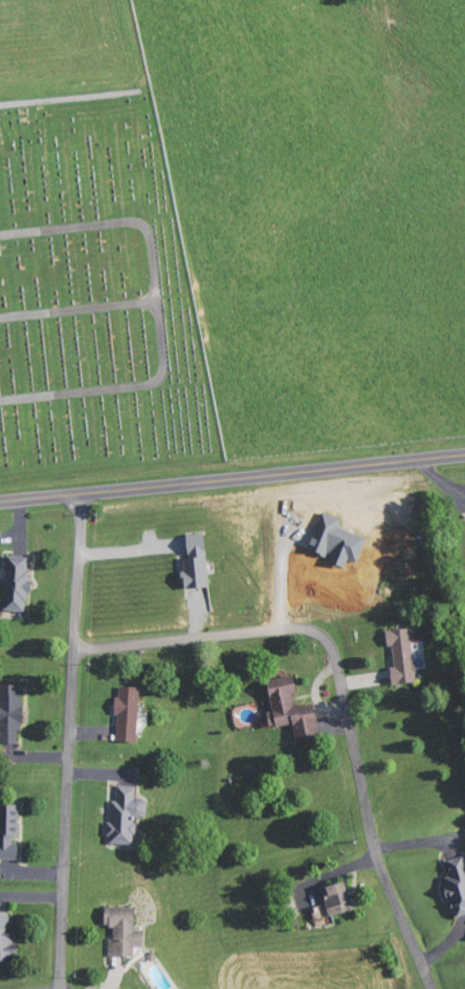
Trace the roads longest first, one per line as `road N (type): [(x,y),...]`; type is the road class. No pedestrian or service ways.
road 1 (residential): [(72,653),(287,630),(325,641),(378,865),(429,988)]
road 2 (residential): [(77,496),(58,988)]
road 3 (secondary): [(464,451),(0,503)]
road 4 (residential): [(0,235),(143,224),(160,302),(160,383),(0,403)]
road 5 (residential): [(0,321),(160,302)]

